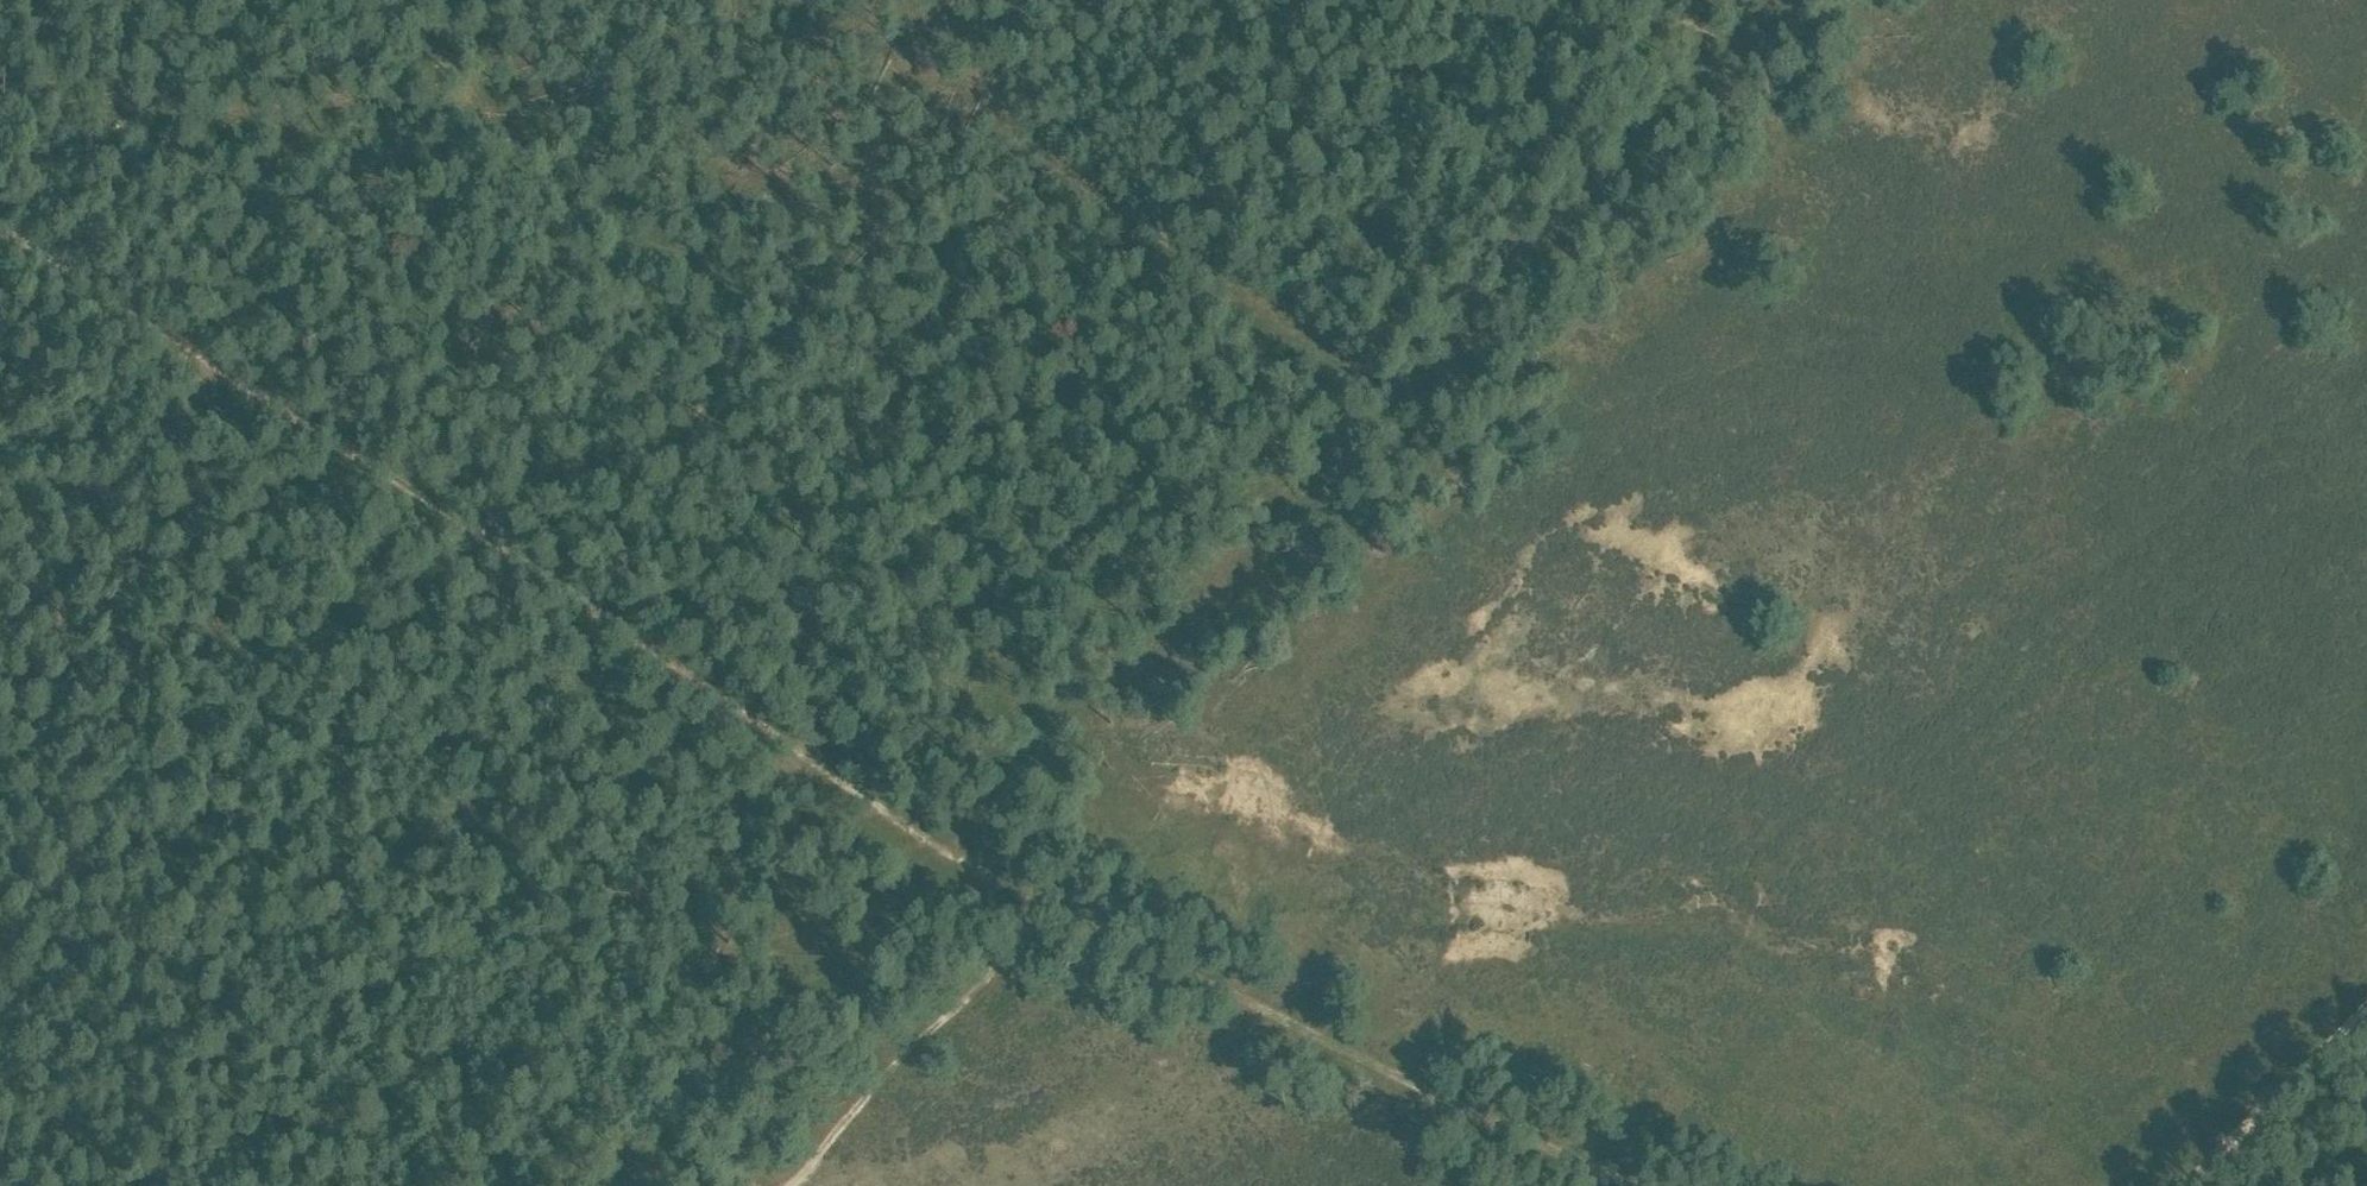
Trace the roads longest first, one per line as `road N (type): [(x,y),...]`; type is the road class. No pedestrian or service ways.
road 1 (track): [(2366,1010),(2191,1185)]

